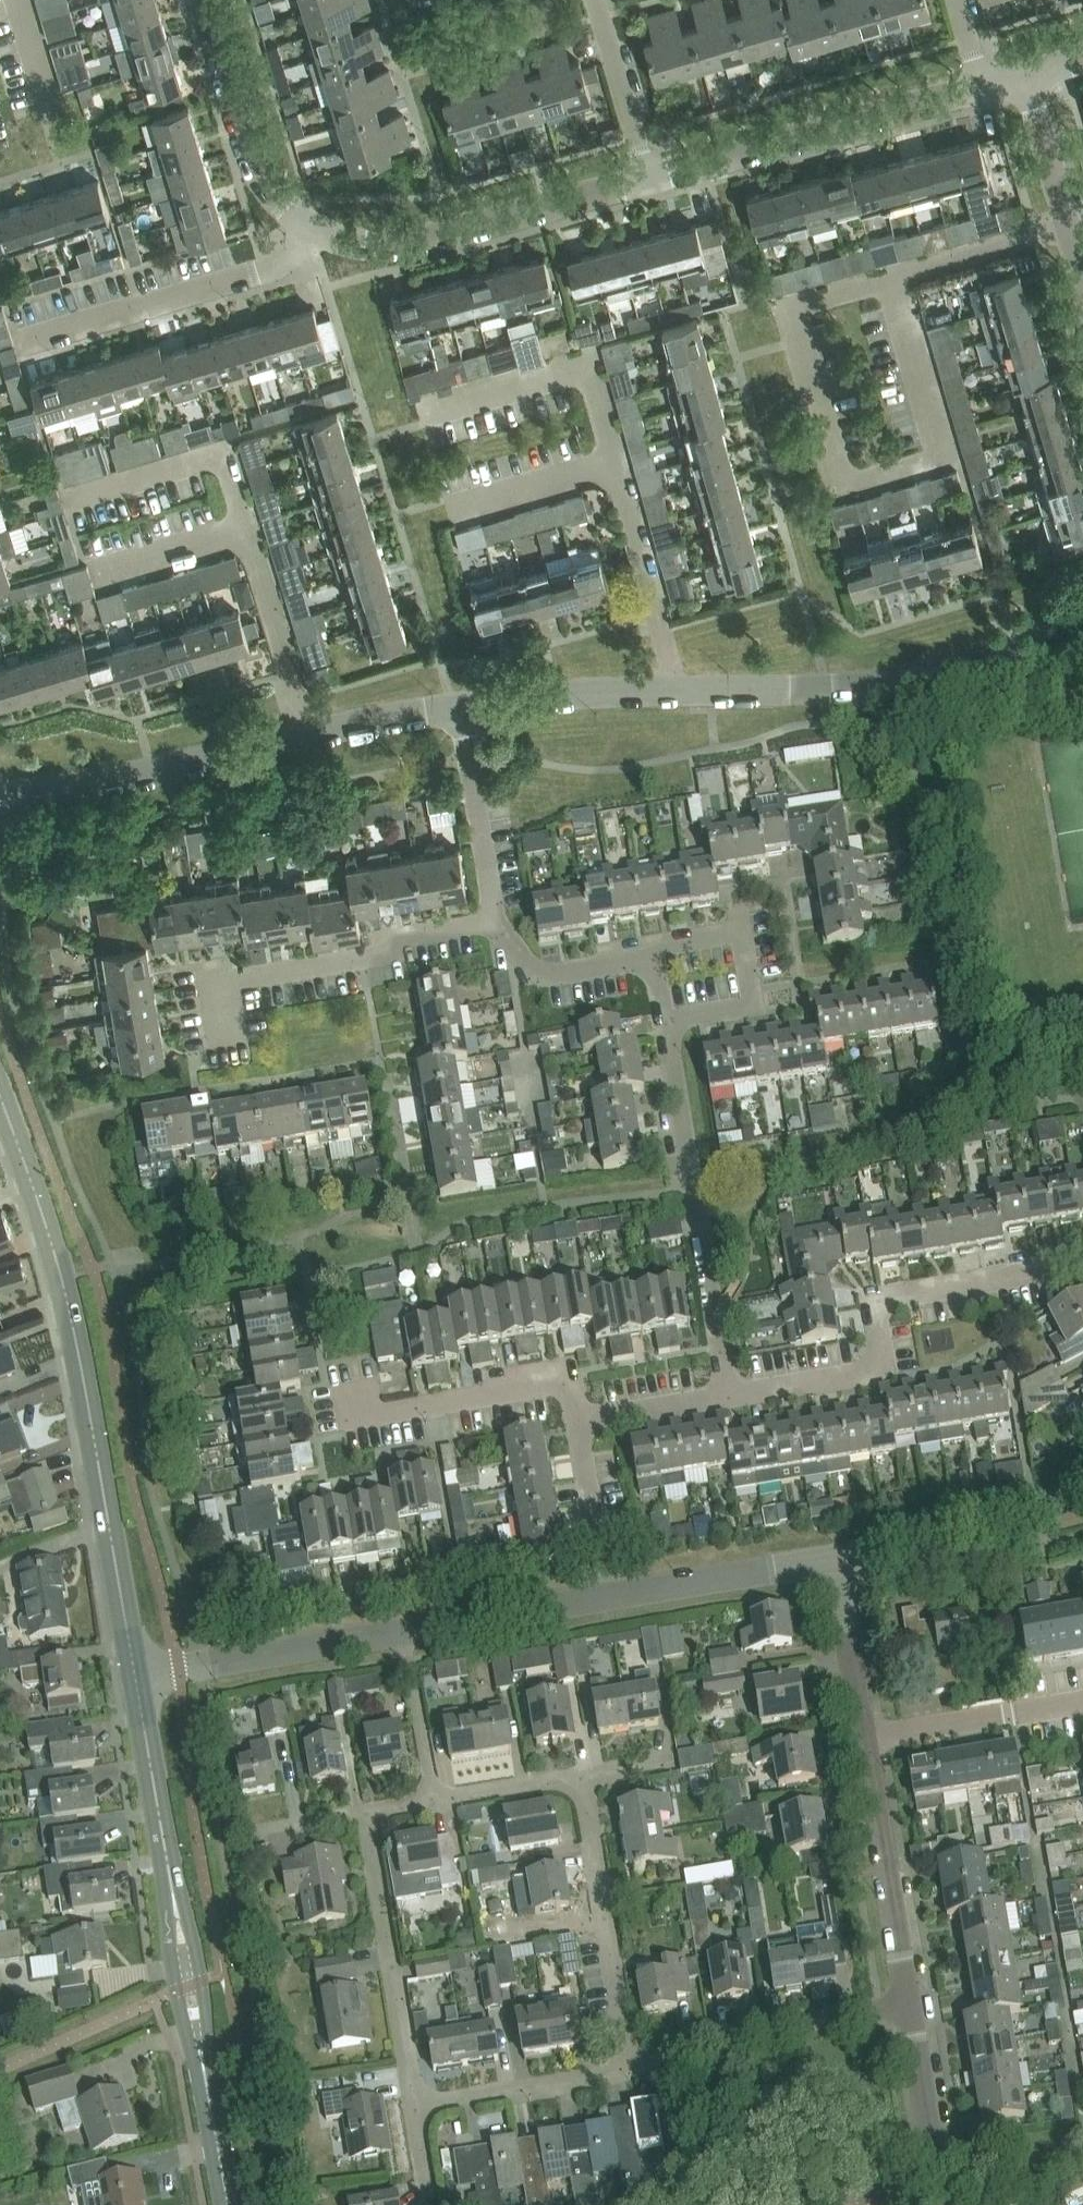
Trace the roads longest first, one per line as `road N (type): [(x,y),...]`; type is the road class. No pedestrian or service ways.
road 1 (residential): [(204,0),(262,178),(309,228),(383,246),(1029,74)]
road 2 (residential): [(726,1396),(654,972),(641,962),(544,976),(495,923),(456,714)]
road 3 (residential): [(456,714),(1082,662)]
road 4 (unclassified): [(135,1678),(68,1305),(0,1098)]
road 5 (residential): [(0,796),(456,714)]
road 6 (residential): [(726,1396),(860,1374),(881,1353),(876,1312),(893,1297),(1082,1264)]
road 7 (residential): [(607,1600),(579,1422),(726,1396)]
road 8 (residential): [(413,2107),(369,1817)]
road 9 (residential): [(628,2068),(579,1781)]
road 10 (residential): [(628,2068),(715,2036),(907,2006)]
road 11 (residential): [(135,1678),(405,1633)]
road 12 (residential): [(907,2006),(864,1737)]
road 13 (residential): [(831,1561),(989,1537),(1082,1486)]
road 14 (unclassified): [(168,1864),(168,1947),(208,2096)]
road 15 (unclassified): [(208,2096),(203,1982),(168,1864)]
road 16 (residential): [(607,1600),(831,1561)]
road 17 (residential): [(864,1737),(1082,1700)]
road 18 (residential): [(413,2107),(628,2068)]
road 19 (residential): [(405,1633),(607,1600)]
road 20 (residential): [(945,2204),(907,2006)]
road 21 (residential): [(1082,264),(1029,74)]
road 22 (unclassified): [(168,1864),(135,1678)]
road 23 (residential): [(864,1737),(831,1561)]
road 24 (residential): [(432,1806),(405,1633)]
road 25 (residential): [(432,1806),(579,1781)]

